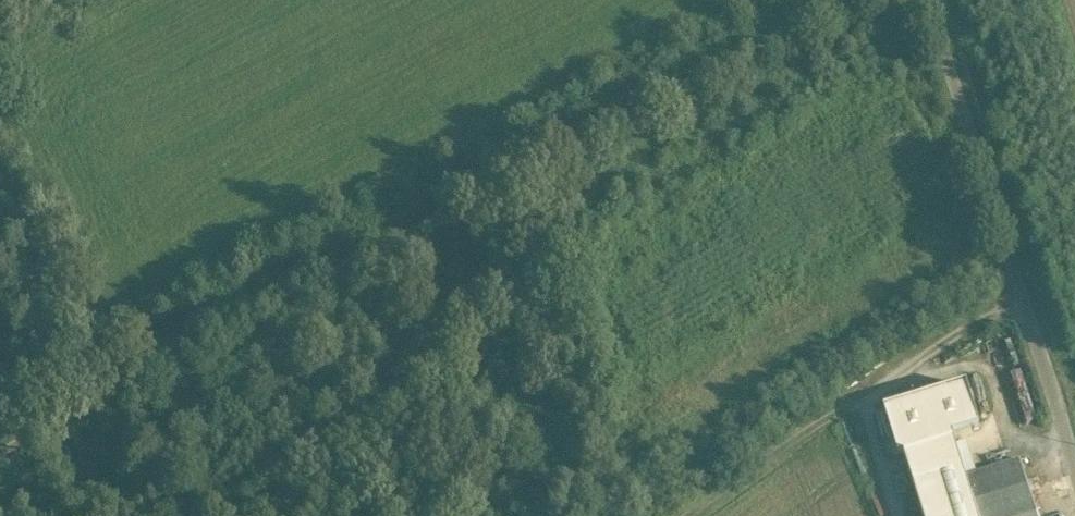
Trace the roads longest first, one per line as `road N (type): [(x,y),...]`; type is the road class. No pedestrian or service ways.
road 1 (track): [(0,447),(547,149),(843,0)]
road 2 (unclassified): [(925,0),(1074,475)]
road 3 (track): [(1021,304),(693,515)]

